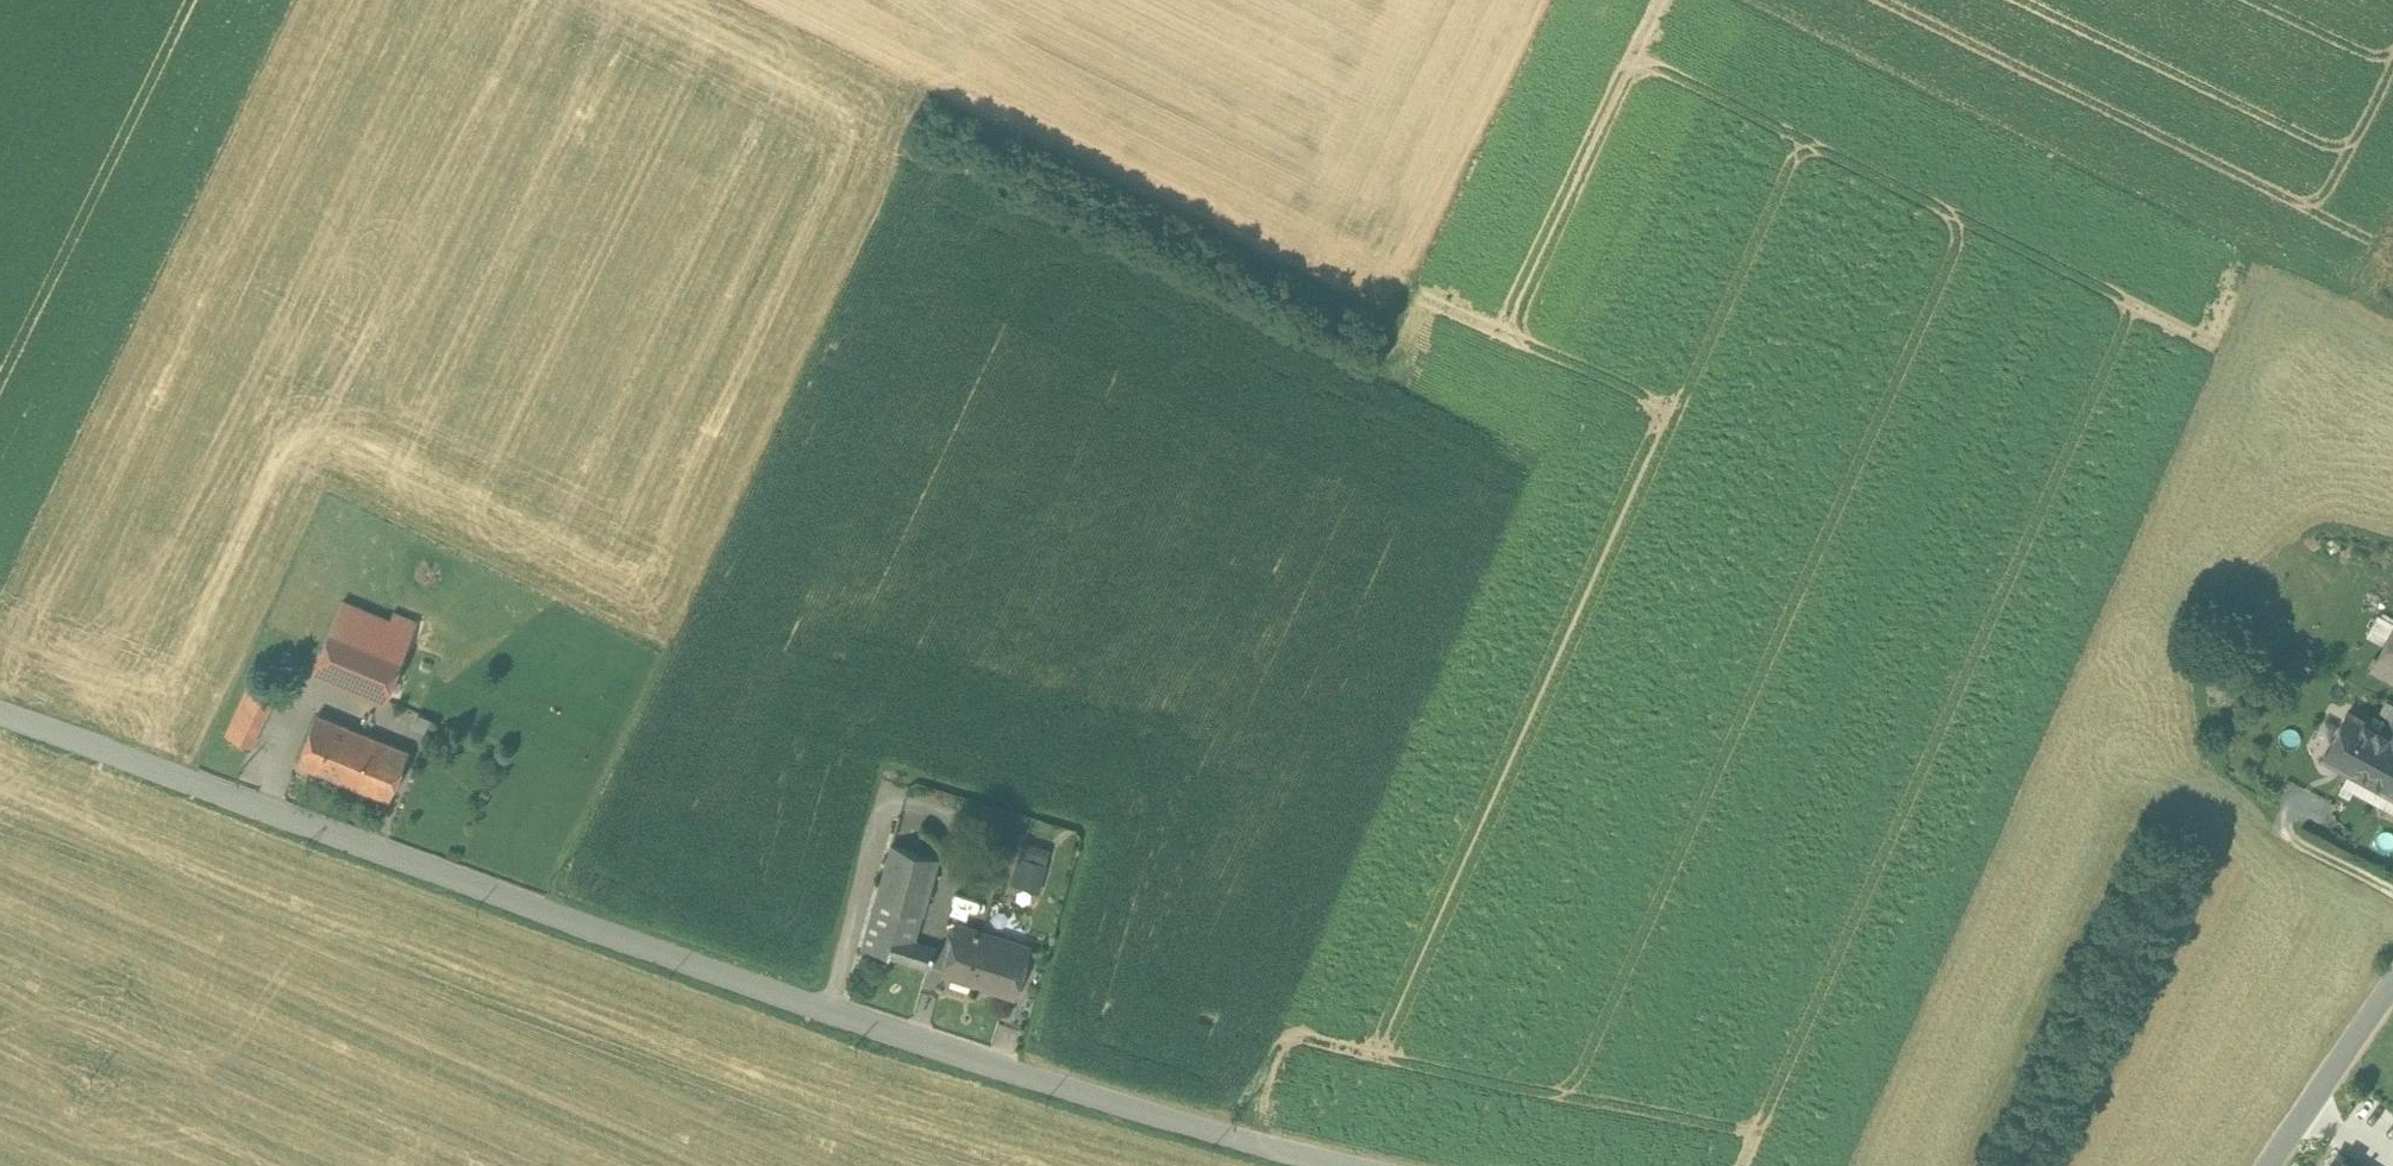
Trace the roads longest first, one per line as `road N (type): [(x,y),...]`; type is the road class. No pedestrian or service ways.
road 1 (tertiary): [(0,712),(696,965),(1188,1124),(1352,1165)]
road 2 (tertiary): [(2392,980),(2271,1165)]

